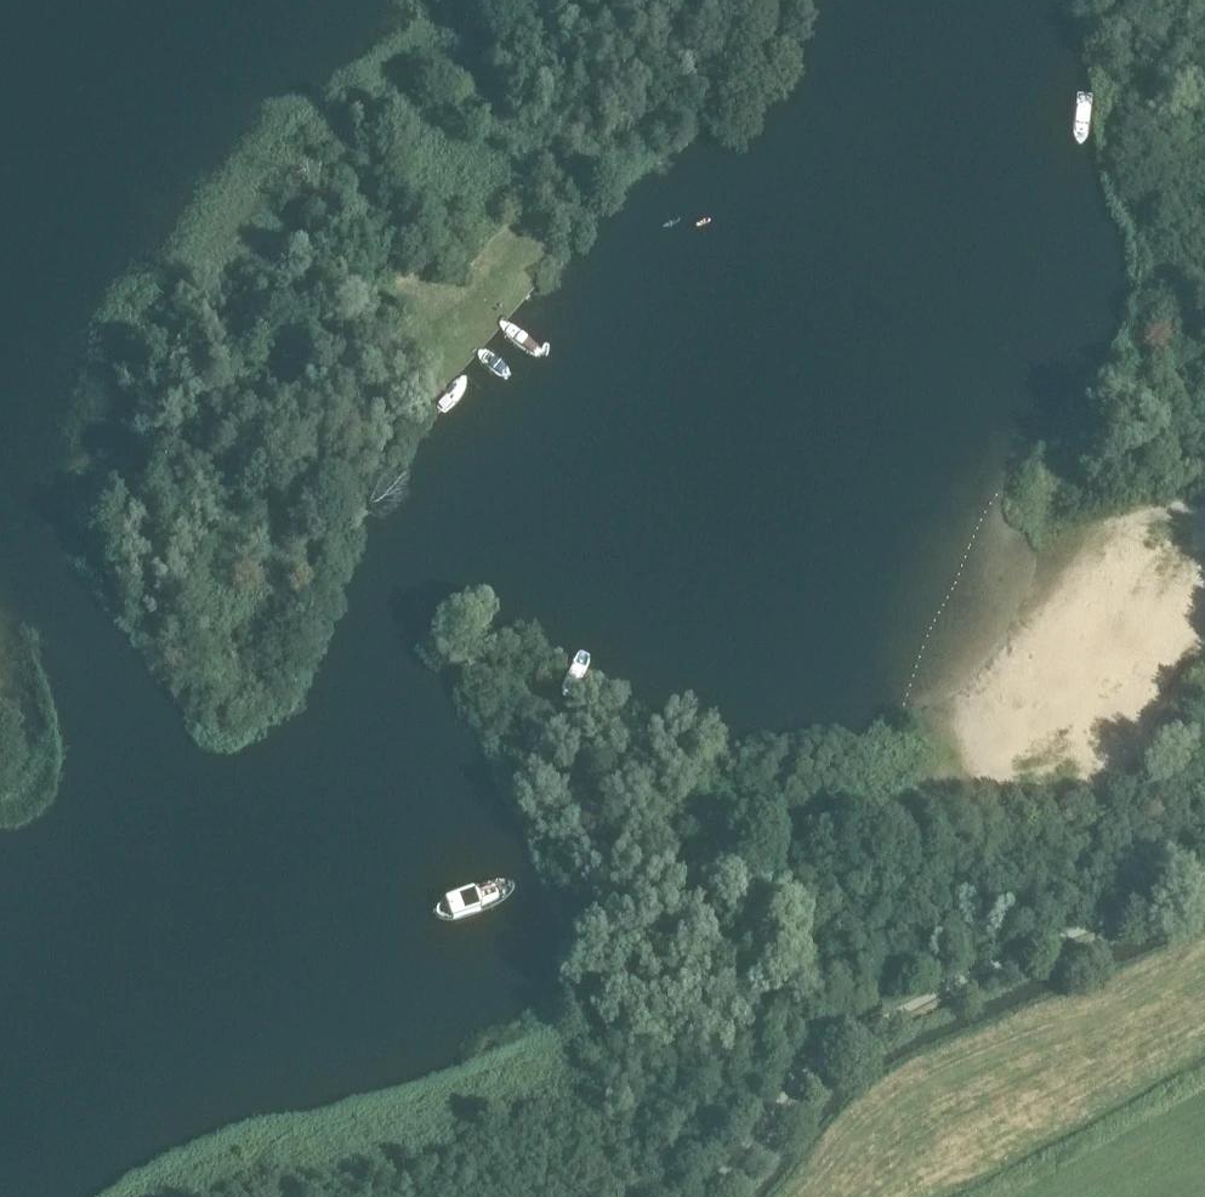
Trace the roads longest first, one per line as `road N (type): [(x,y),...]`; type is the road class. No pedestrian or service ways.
road 1 (track): [(815,1196),(900,1103),(1204,958)]
road 2 (track): [(870,800),(714,847),(687,898),(813,1061)]

